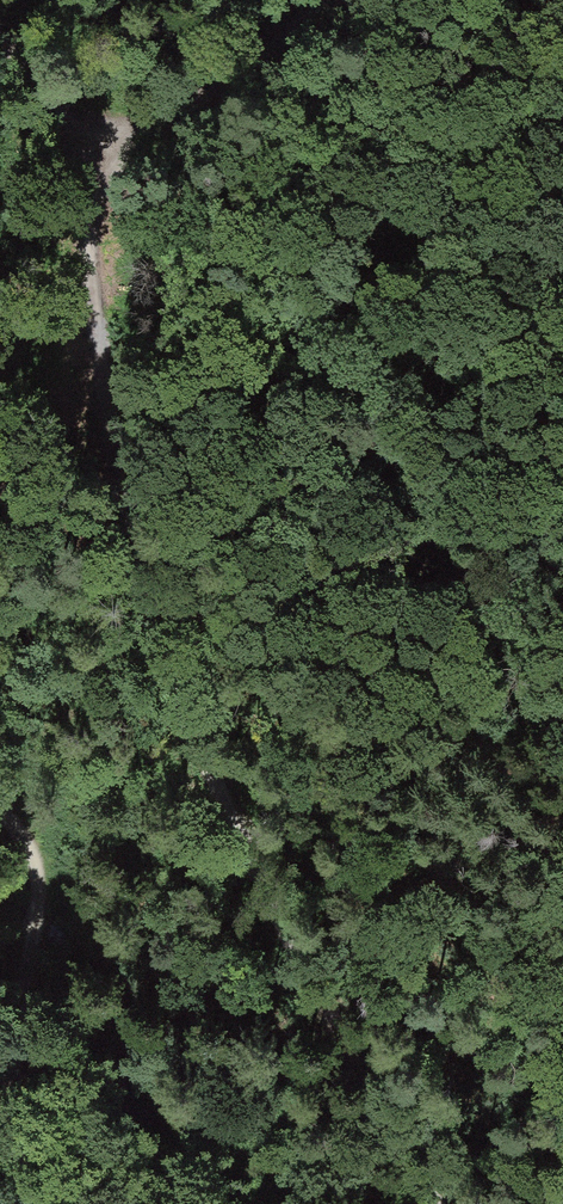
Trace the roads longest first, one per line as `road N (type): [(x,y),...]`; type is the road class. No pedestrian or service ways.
road 1 (track): [(439,1203),(288,934),(169,684),(126,530),(90,180)]
road 2 (track): [(562,989),(394,809),(288,676),(126,530),(0,491)]
road 3 (track): [(0,805),(23,831),(35,861),(8,1088),(12,1141),(34,1203)]
road 4 (track): [(322,0),(90,180)]
road 5 (track): [(90,180),(0,33)]

